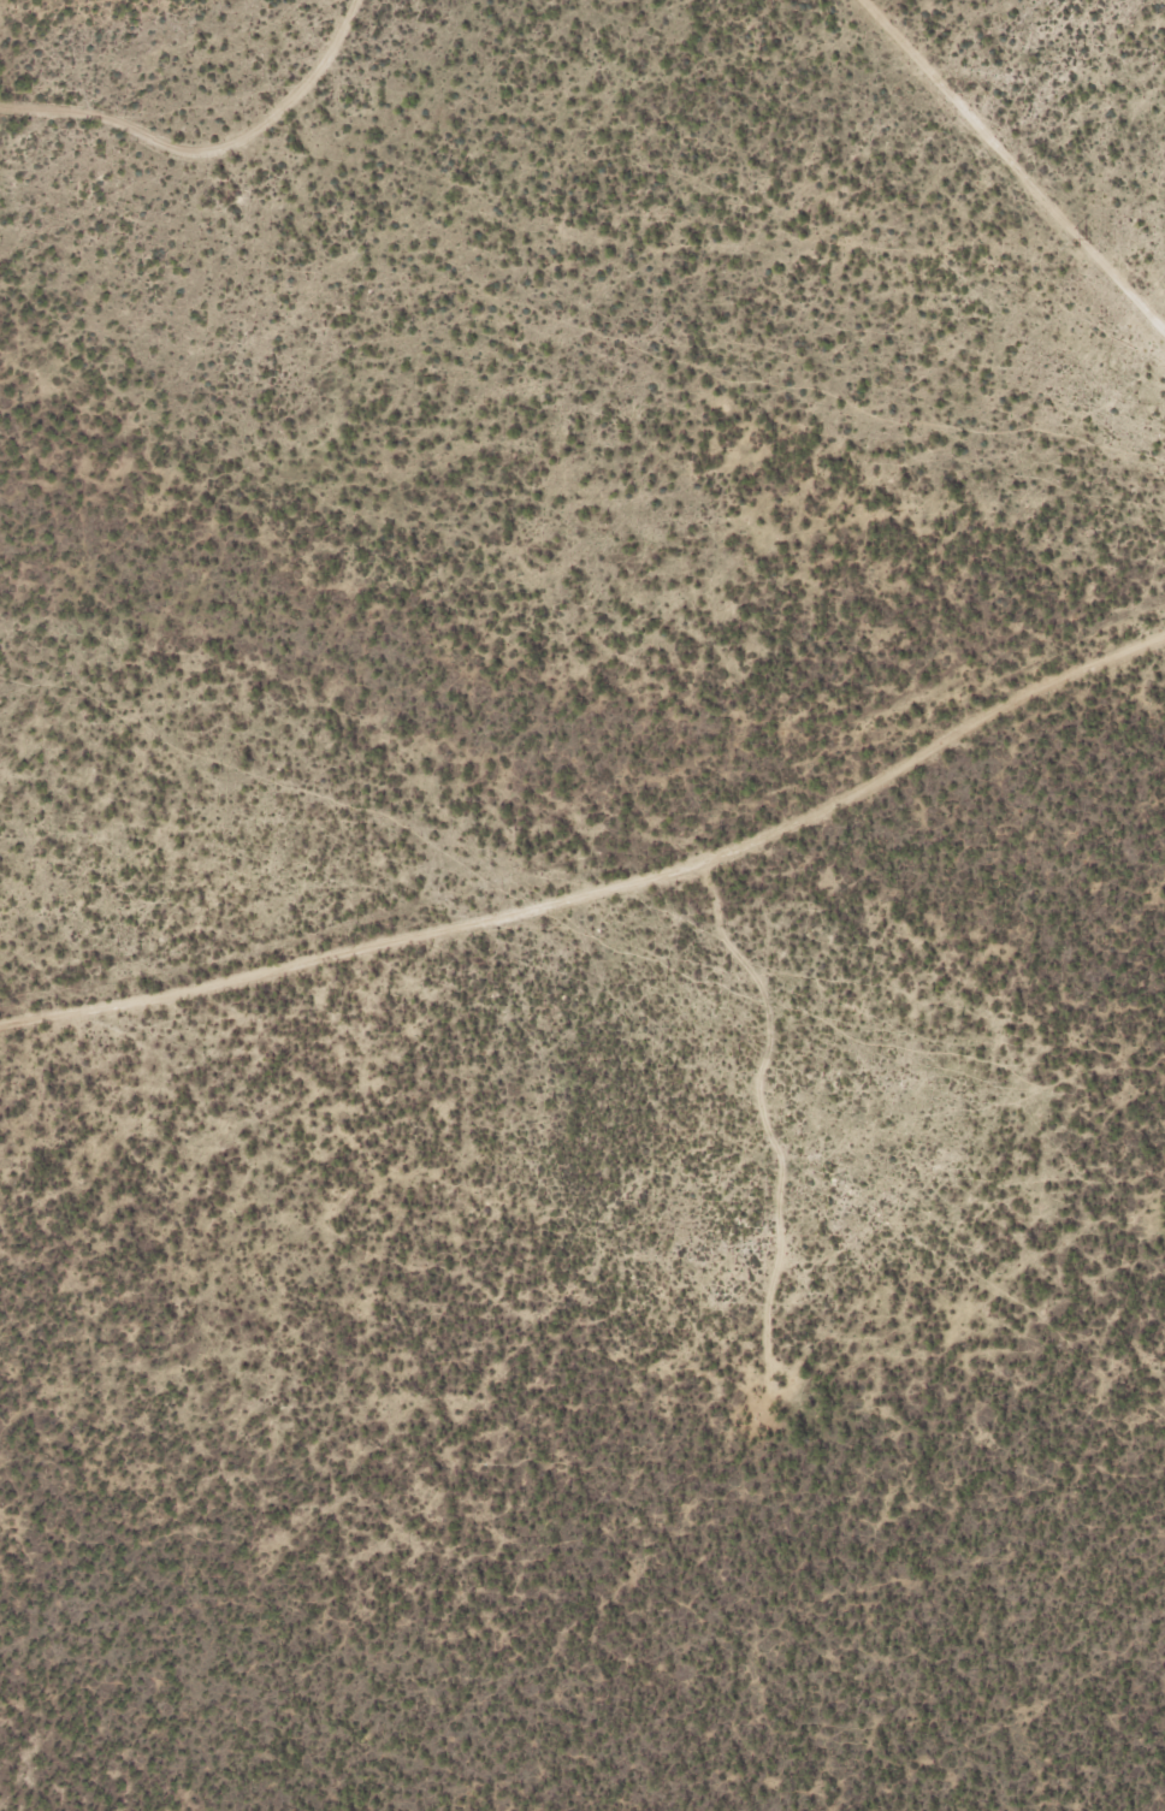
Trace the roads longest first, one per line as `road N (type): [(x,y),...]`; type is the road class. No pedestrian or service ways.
road 1 (track): [(0,1026),(693,868),(854,797),(990,712),(1164,634)]
road 2 (track): [(693,868),(715,894),(720,931),(759,980),(770,1018),(759,1096),(783,1161),(782,1259),(768,1310),(769,1386)]
road 3 (track): [(1164,328),(867,0)]
road 4 (track): [(0,105),(84,117),(190,150),(242,140),(324,66),(359,0)]

